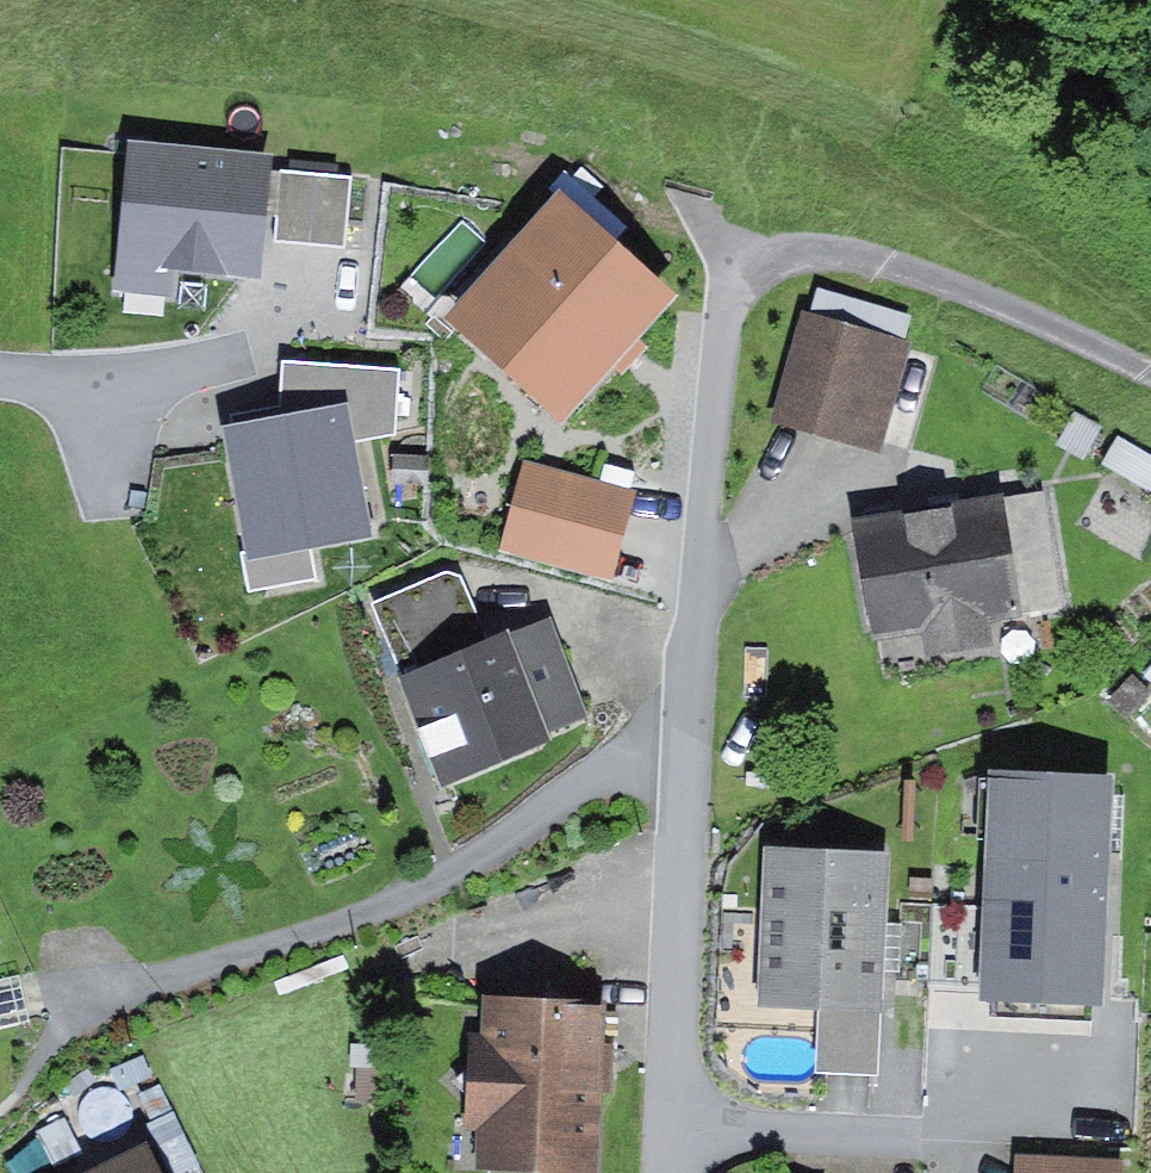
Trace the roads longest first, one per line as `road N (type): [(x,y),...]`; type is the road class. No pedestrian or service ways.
road 1 (residential): [(655,1172),(676,768),(726,309),(749,261),(793,251)]
road 2 (track): [(793,251),(874,263),(1150,377)]
road 3 (unclassified): [(0,378),(123,392)]

